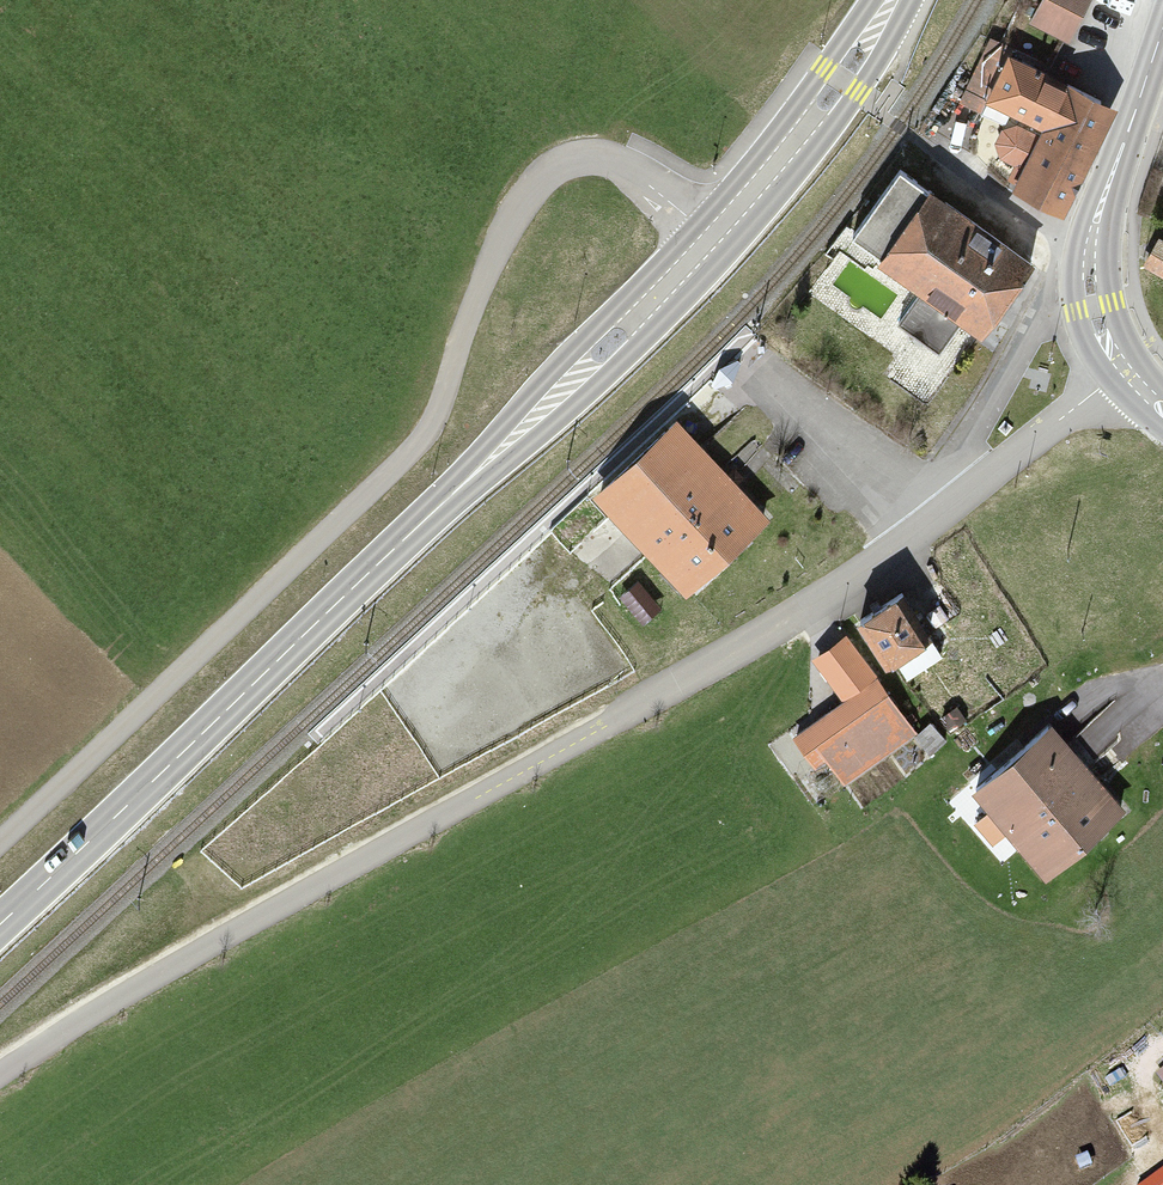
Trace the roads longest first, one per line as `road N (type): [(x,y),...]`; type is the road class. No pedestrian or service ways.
road 1 (unclassified): [(1124,368),(832,594),(166,971),(0,1074)]
road 2 (primary): [(480,468),(0,924)]
road 3 (primary): [(480,468),(614,370),(735,243),(859,91),(905,0)]
road 4 (primary): [(876,0),(735,183),(580,345),(480,468)]
road 5 (secondary): [(1162,29),(1090,254),(1099,326),(1124,368)]

